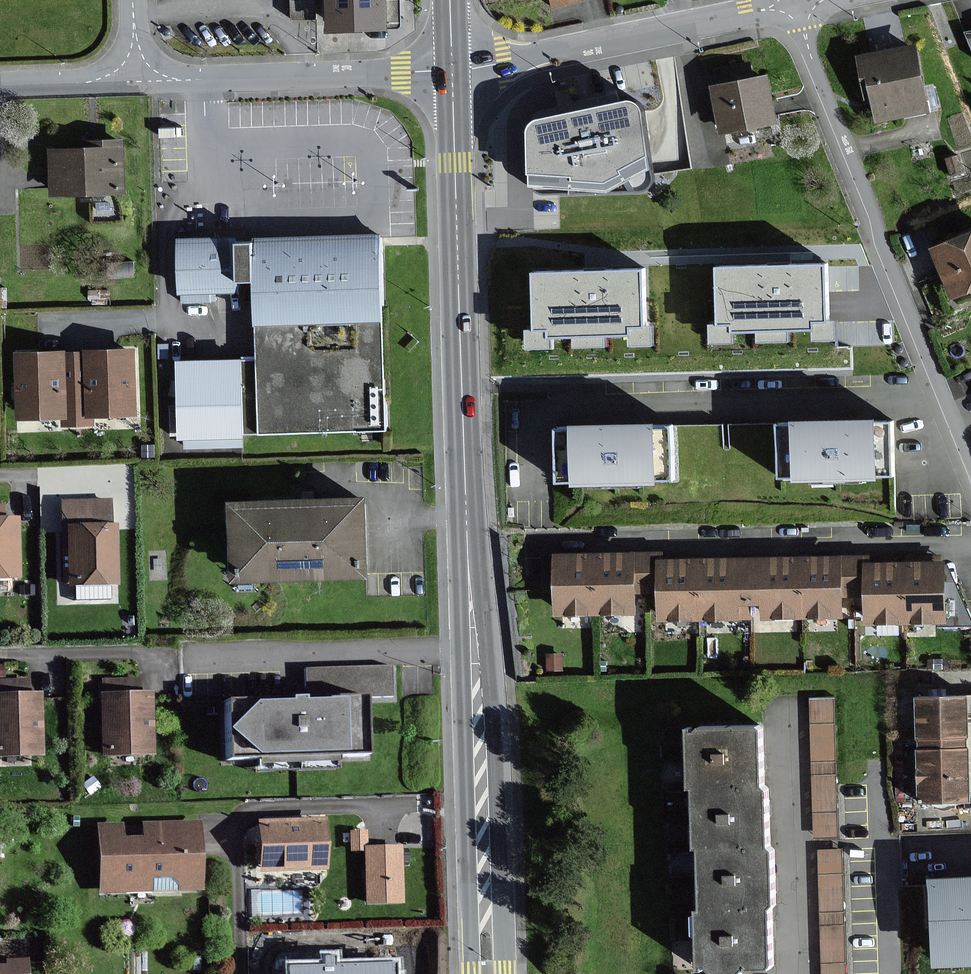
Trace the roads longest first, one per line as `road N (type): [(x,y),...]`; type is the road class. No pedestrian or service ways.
road 1 (primary): [(470,578),(452,70)]
road 2 (residential): [(796,3),(970,467)]
road 3 (primary): [(506,973),(495,693),(470,578)]
road 4 (primary): [(470,578),(462,695),(471,973)]
road 5 (residential): [(796,3),(452,70)]
road 6 (residential): [(452,70),(132,83)]
road 7 (residential): [(132,83),(0,86)]

